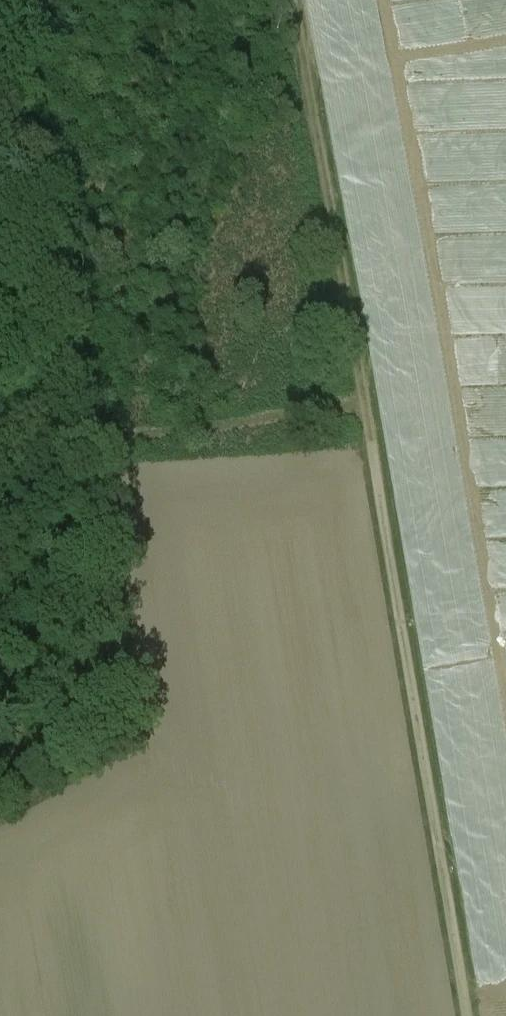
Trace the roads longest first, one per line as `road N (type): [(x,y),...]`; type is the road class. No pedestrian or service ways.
road 1 (track): [(0,813),(135,729),(27,0)]
road 2 (track): [(93,415),(364,402),(469,1015)]
road 3 (track): [(283,0),(354,402)]

